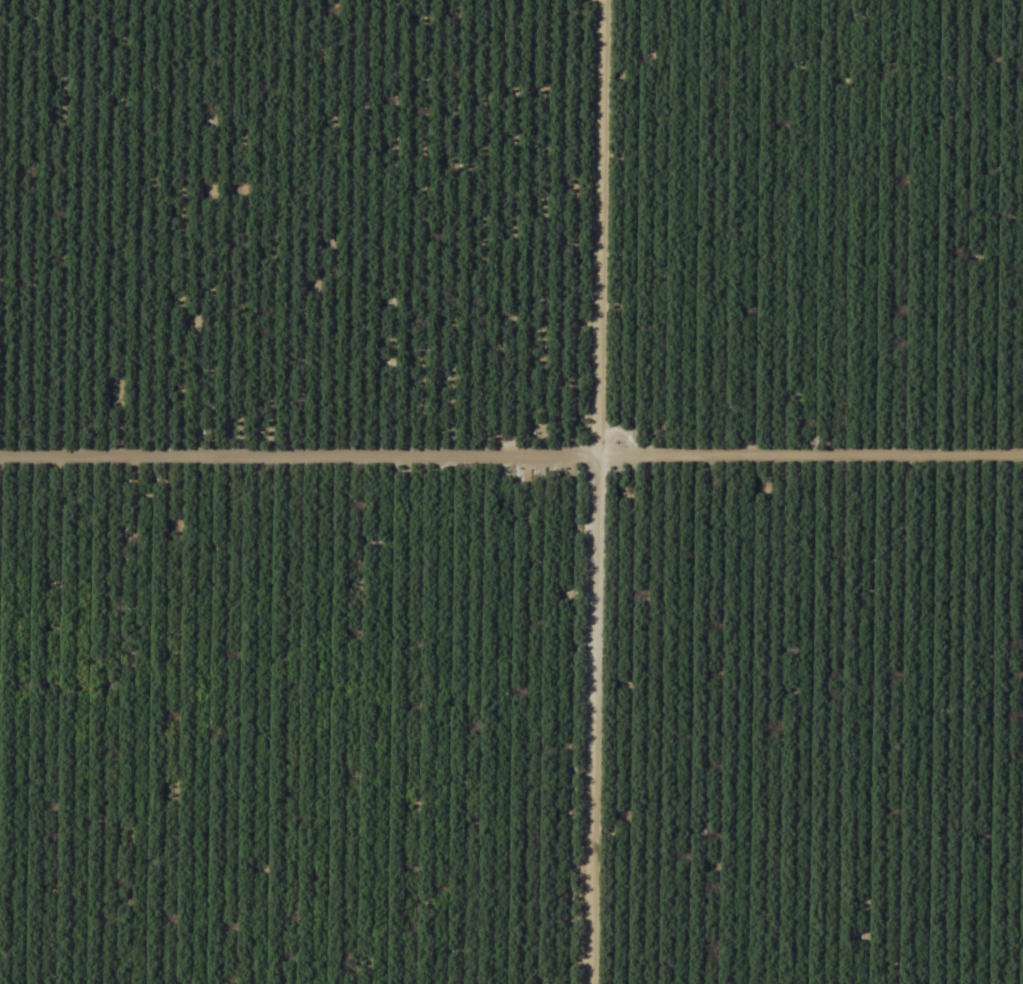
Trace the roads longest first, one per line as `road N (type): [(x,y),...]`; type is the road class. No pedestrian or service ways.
road 1 (track): [(546,0),(528,462)]

